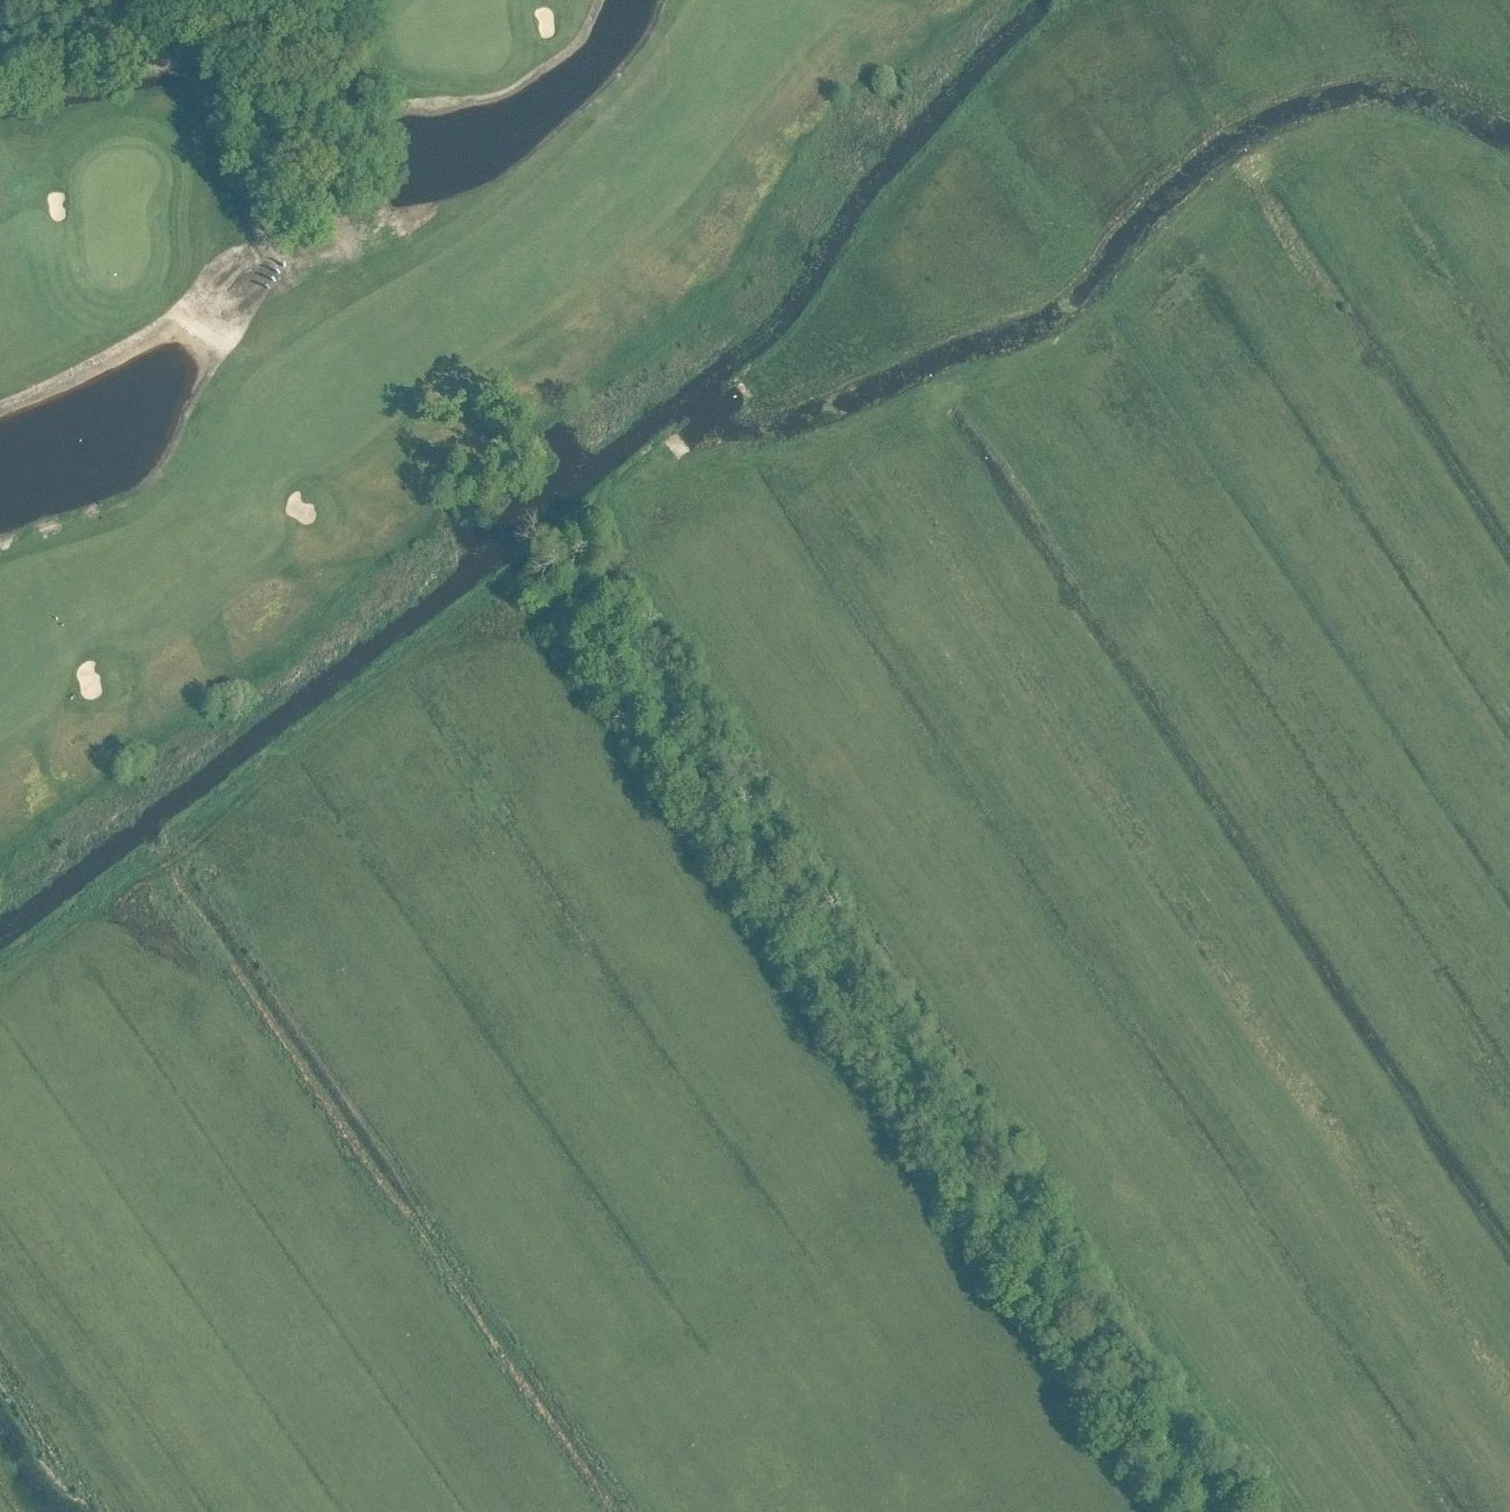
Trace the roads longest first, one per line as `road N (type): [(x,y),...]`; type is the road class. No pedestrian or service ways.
road 1 (track): [(1134,0),(1081,26),(975,120),(888,222),(805,341),(0,992)]

